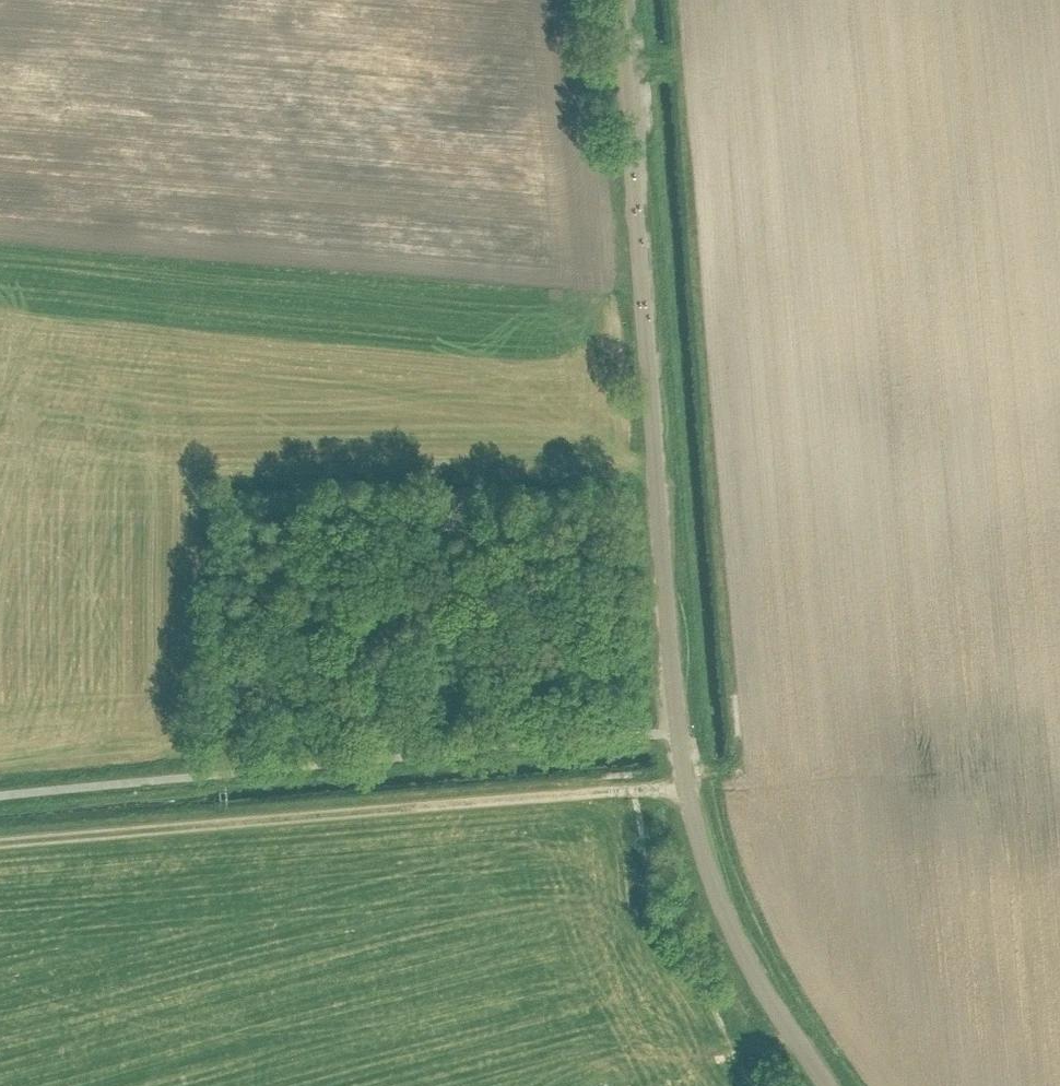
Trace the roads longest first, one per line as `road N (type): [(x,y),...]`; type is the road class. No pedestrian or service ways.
road 1 (unclassified): [(835,1085),(725,914),(685,786),(621,0)]
road 2 (track): [(0,845),(685,786)]

